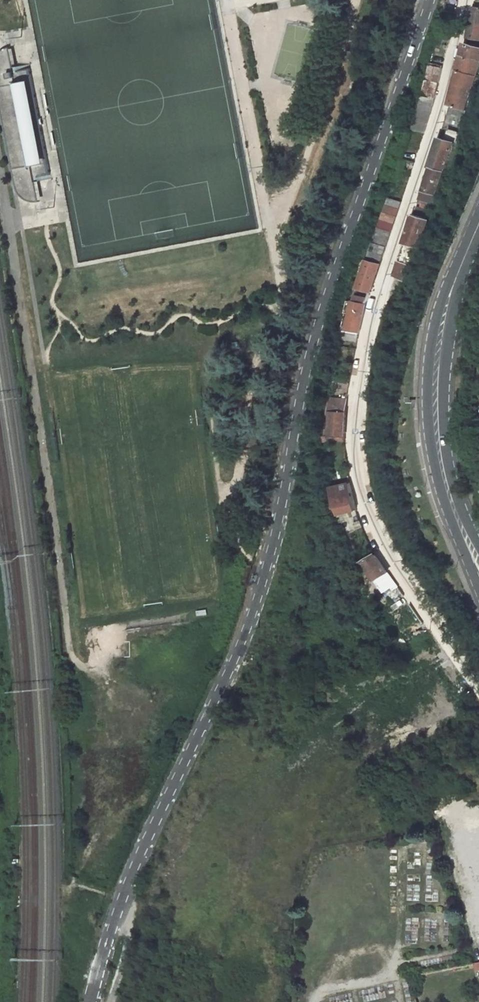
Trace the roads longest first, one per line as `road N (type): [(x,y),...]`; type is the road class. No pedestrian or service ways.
road 1 (unclassified): [(429,0),(311,342),(259,596),(123,890),(93,1001)]
road 2 (residential): [(467,0),(364,355),(356,465),(377,534),(478,690)]
road 3 (primary): [(454,510),(435,433),(434,381),(448,307),(478,224)]

